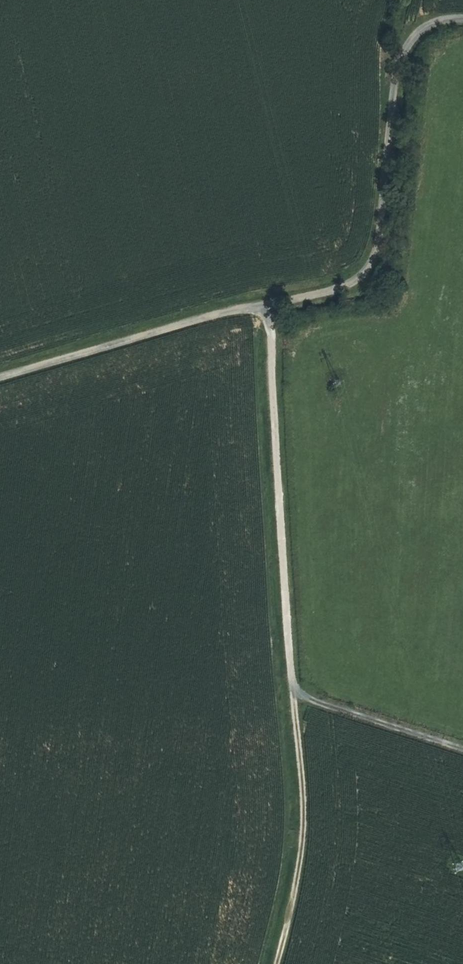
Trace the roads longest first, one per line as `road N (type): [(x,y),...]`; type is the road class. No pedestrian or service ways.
road 1 (track): [(462,19),(426,30),(399,61),(380,236),(368,269),(342,287),(0,377)]
road 2 (track): [(268,304),(305,825),(277,963)]
road 3 (track): [(295,694),(462,747)]

